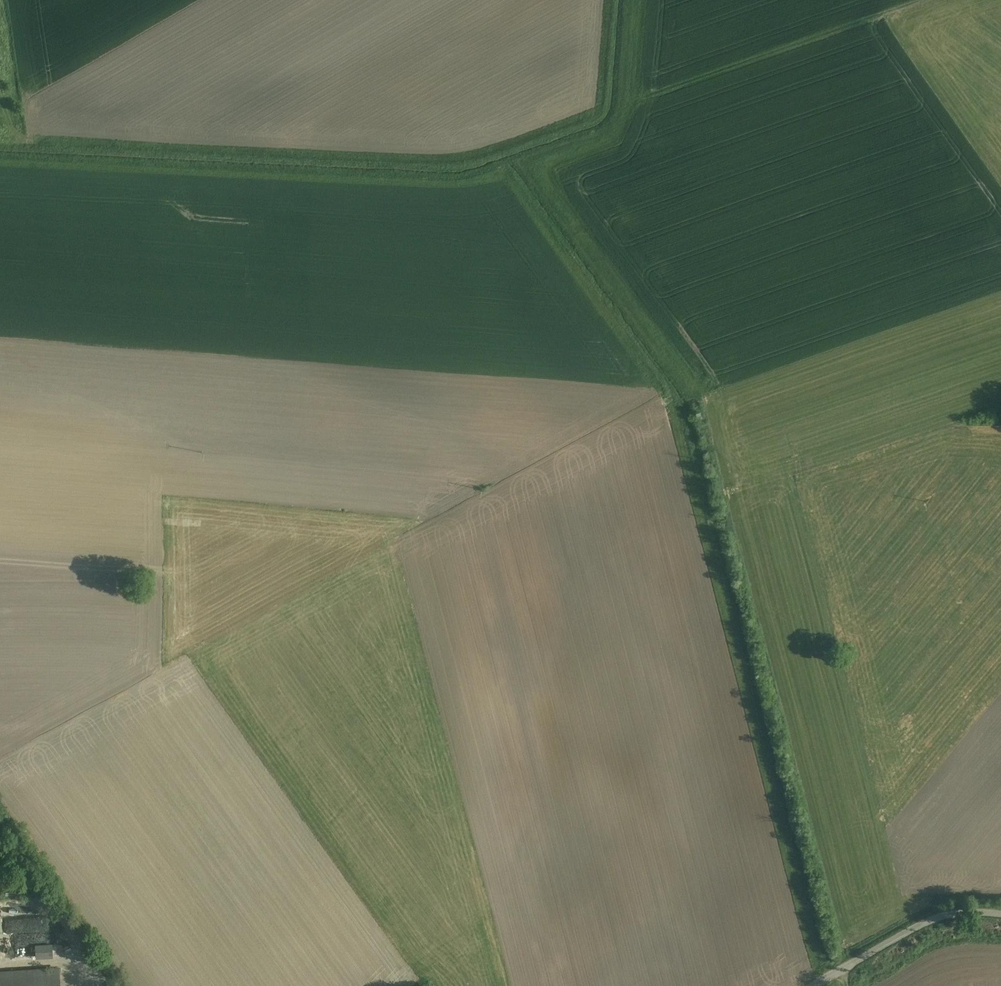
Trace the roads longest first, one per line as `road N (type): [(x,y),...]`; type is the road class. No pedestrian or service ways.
road 1 (track): [(909,0),(627,96)]
road 2 (unclassified): [(811,985),(926,920),(1000,912)]
road 3 (track): [(86,955),(0,833)]

